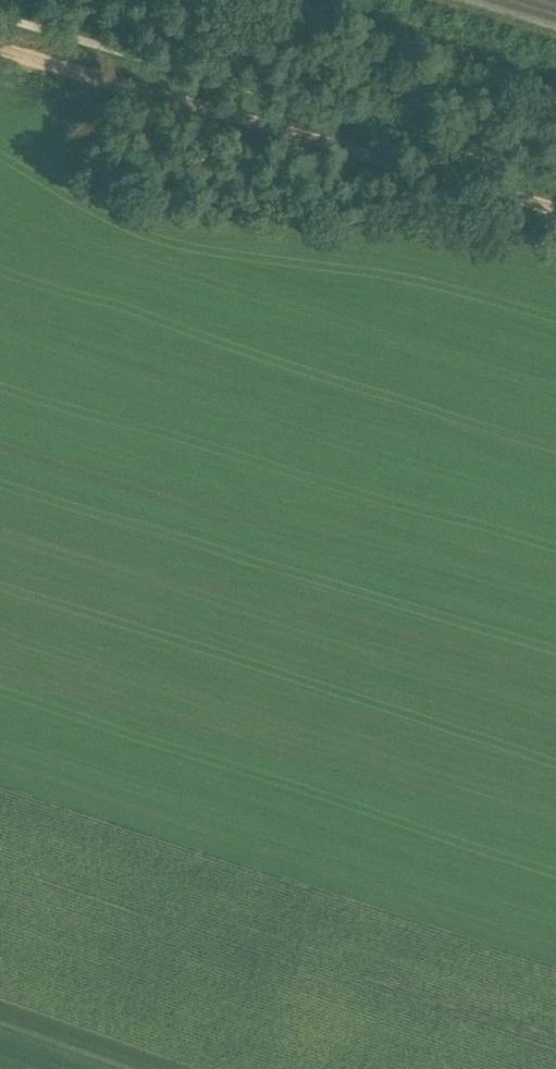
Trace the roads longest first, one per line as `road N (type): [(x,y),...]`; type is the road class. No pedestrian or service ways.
road 1 (track): [(555,211),(0,50)]

